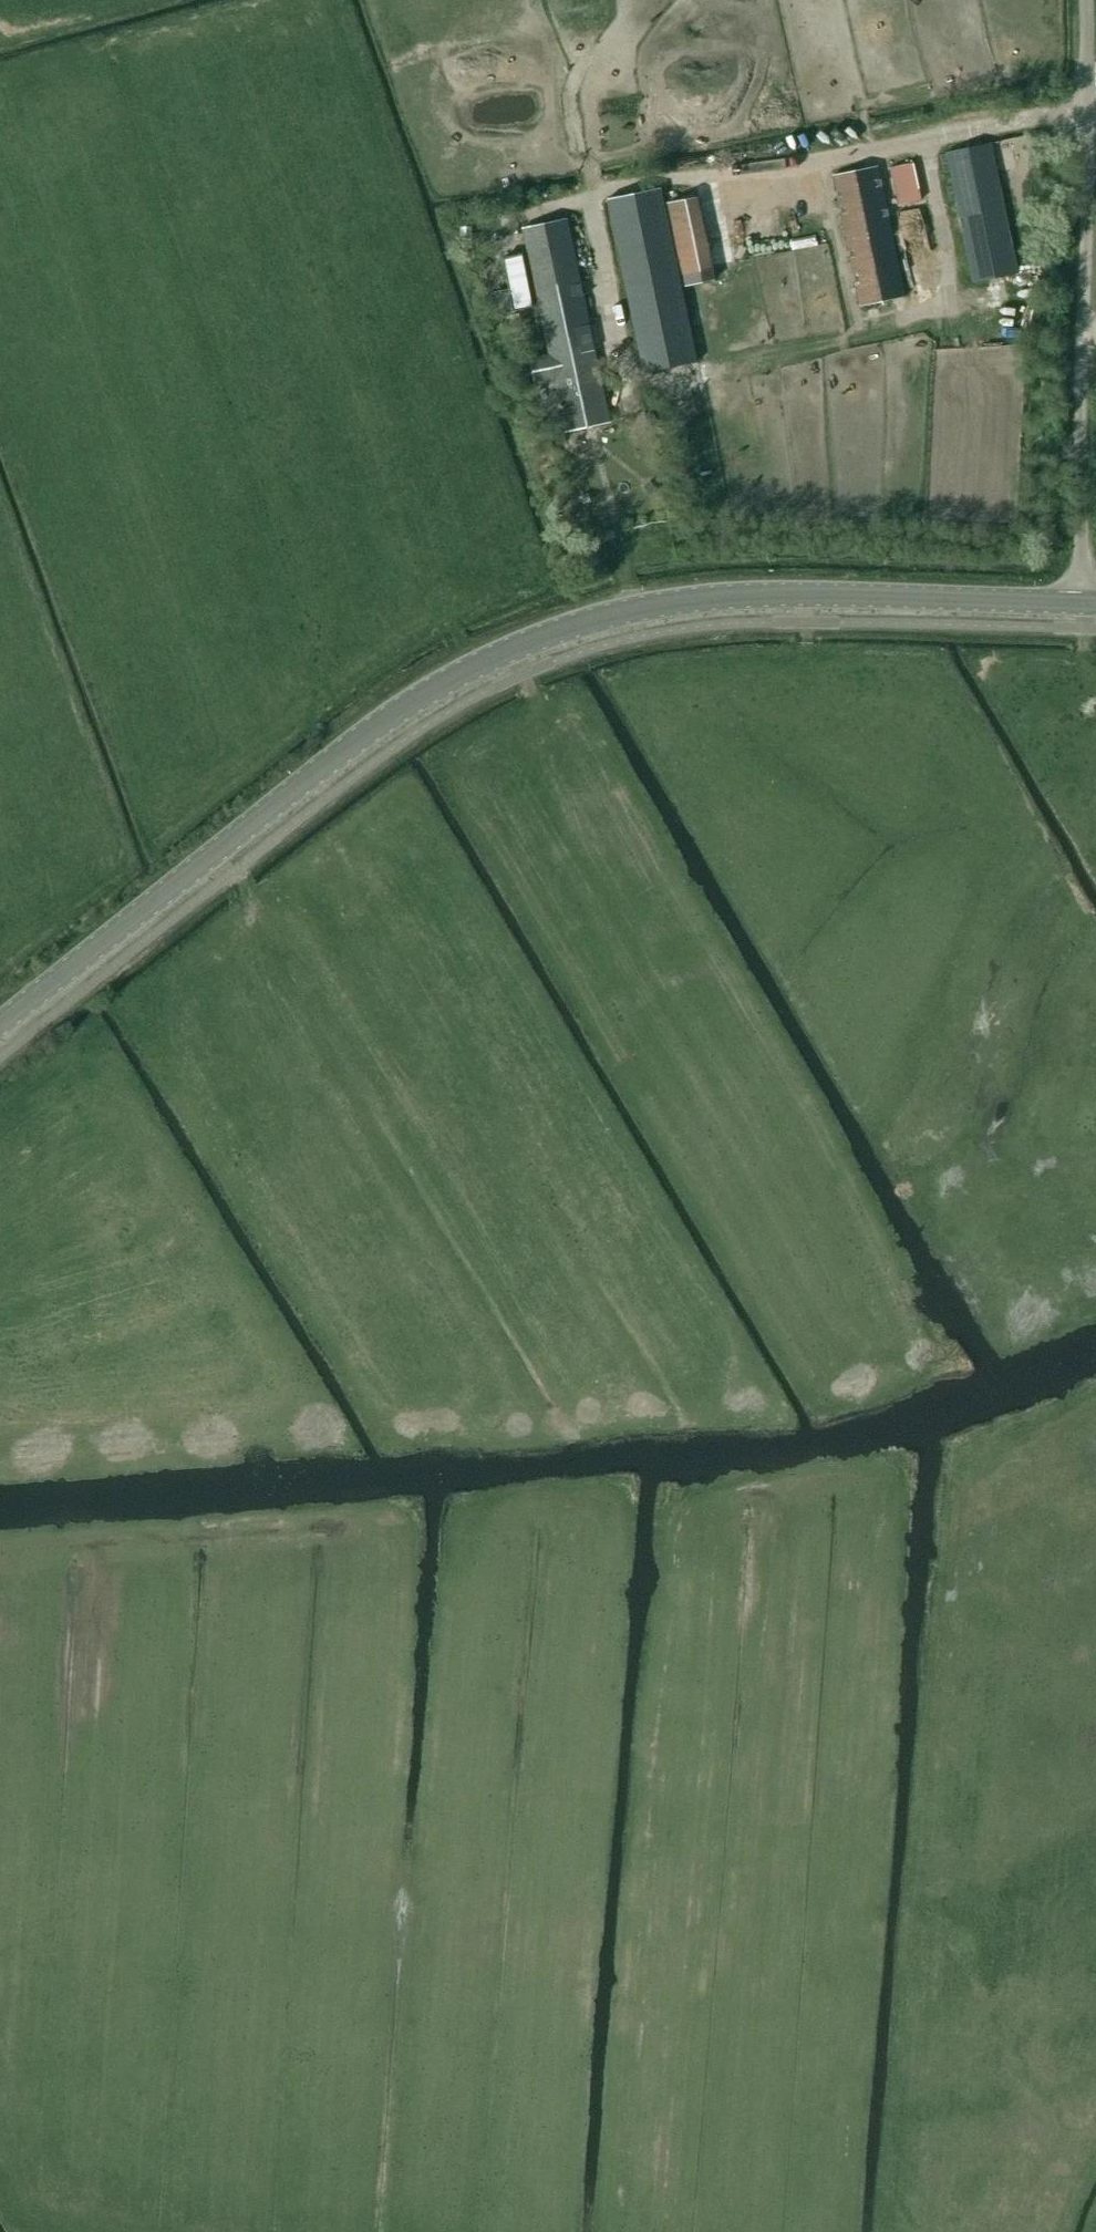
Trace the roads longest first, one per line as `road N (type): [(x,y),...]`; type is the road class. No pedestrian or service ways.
road 1 (tertiary): [(0,1027),(396,712),(549,634),(713,598),(1083,603)]
road 2 (unclassified): [(1083,603),(1086,0)]

